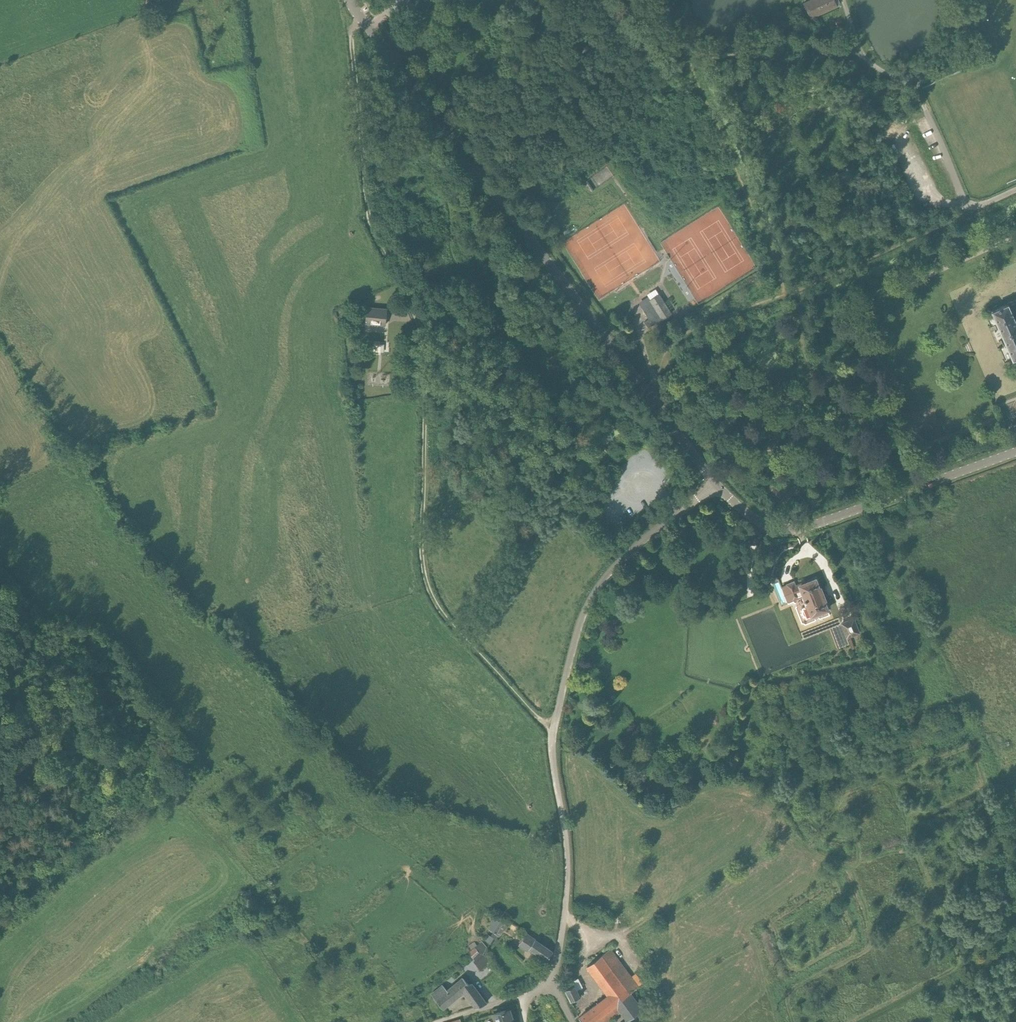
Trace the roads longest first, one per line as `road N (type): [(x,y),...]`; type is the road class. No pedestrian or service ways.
road 1 (track): [(554,727),(462,637),(426,580),(424,350),(371,226),(353,28)]
road 2 (unclassified): [(716,484),(350,0)]
road 3 (unclassified): [(555,982),(568,866),(553,736),(579,624),(615,566),(716,484)]
road 4 (unclassified): [(716,484),(765,525),(794,529),(1015,452)]

